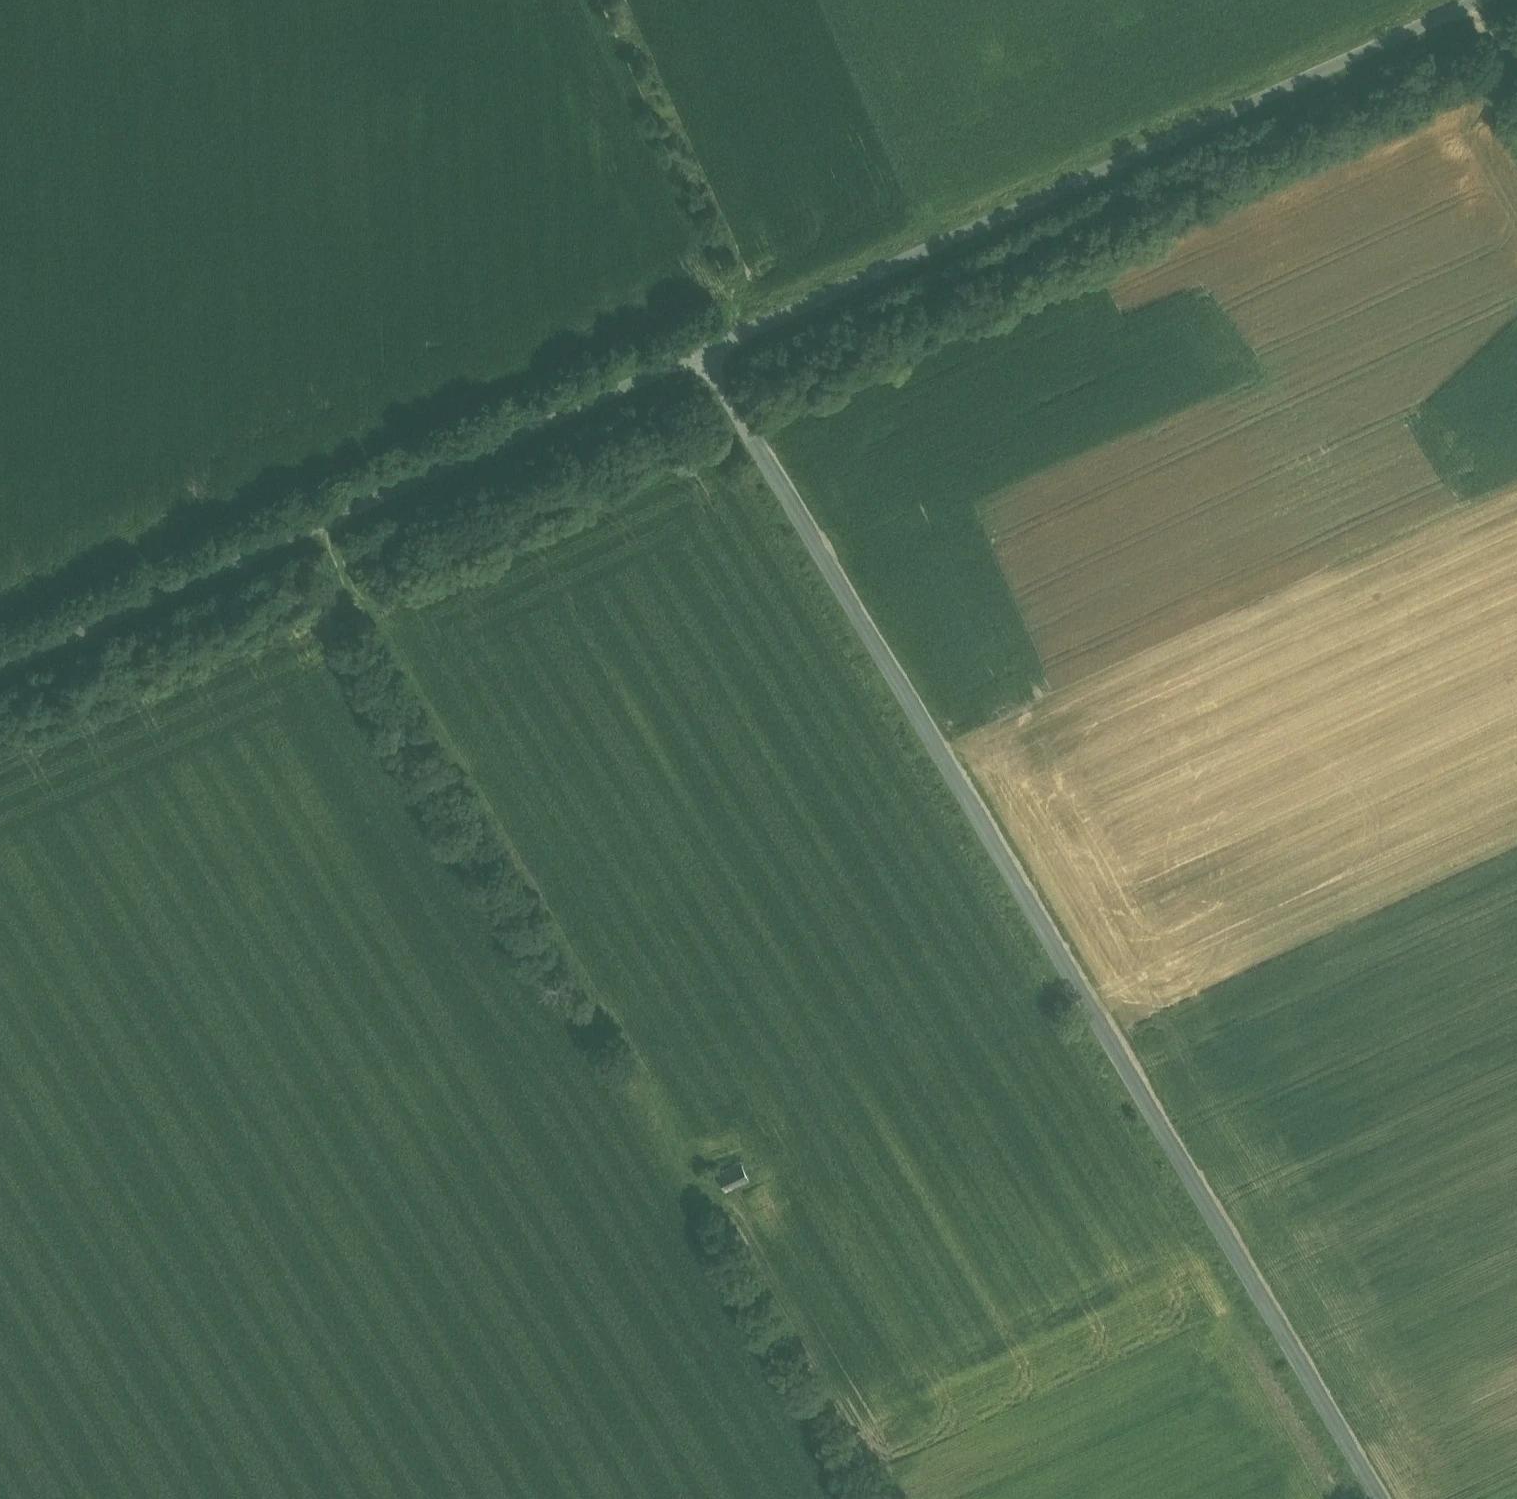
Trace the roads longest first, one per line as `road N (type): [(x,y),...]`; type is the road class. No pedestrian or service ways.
road 1 (residential): [(1478,0),(0,668)]
road 2 (track): [(1379,1498),(701,352)]
road 3 (track): [(323,523),(903,1498)]

